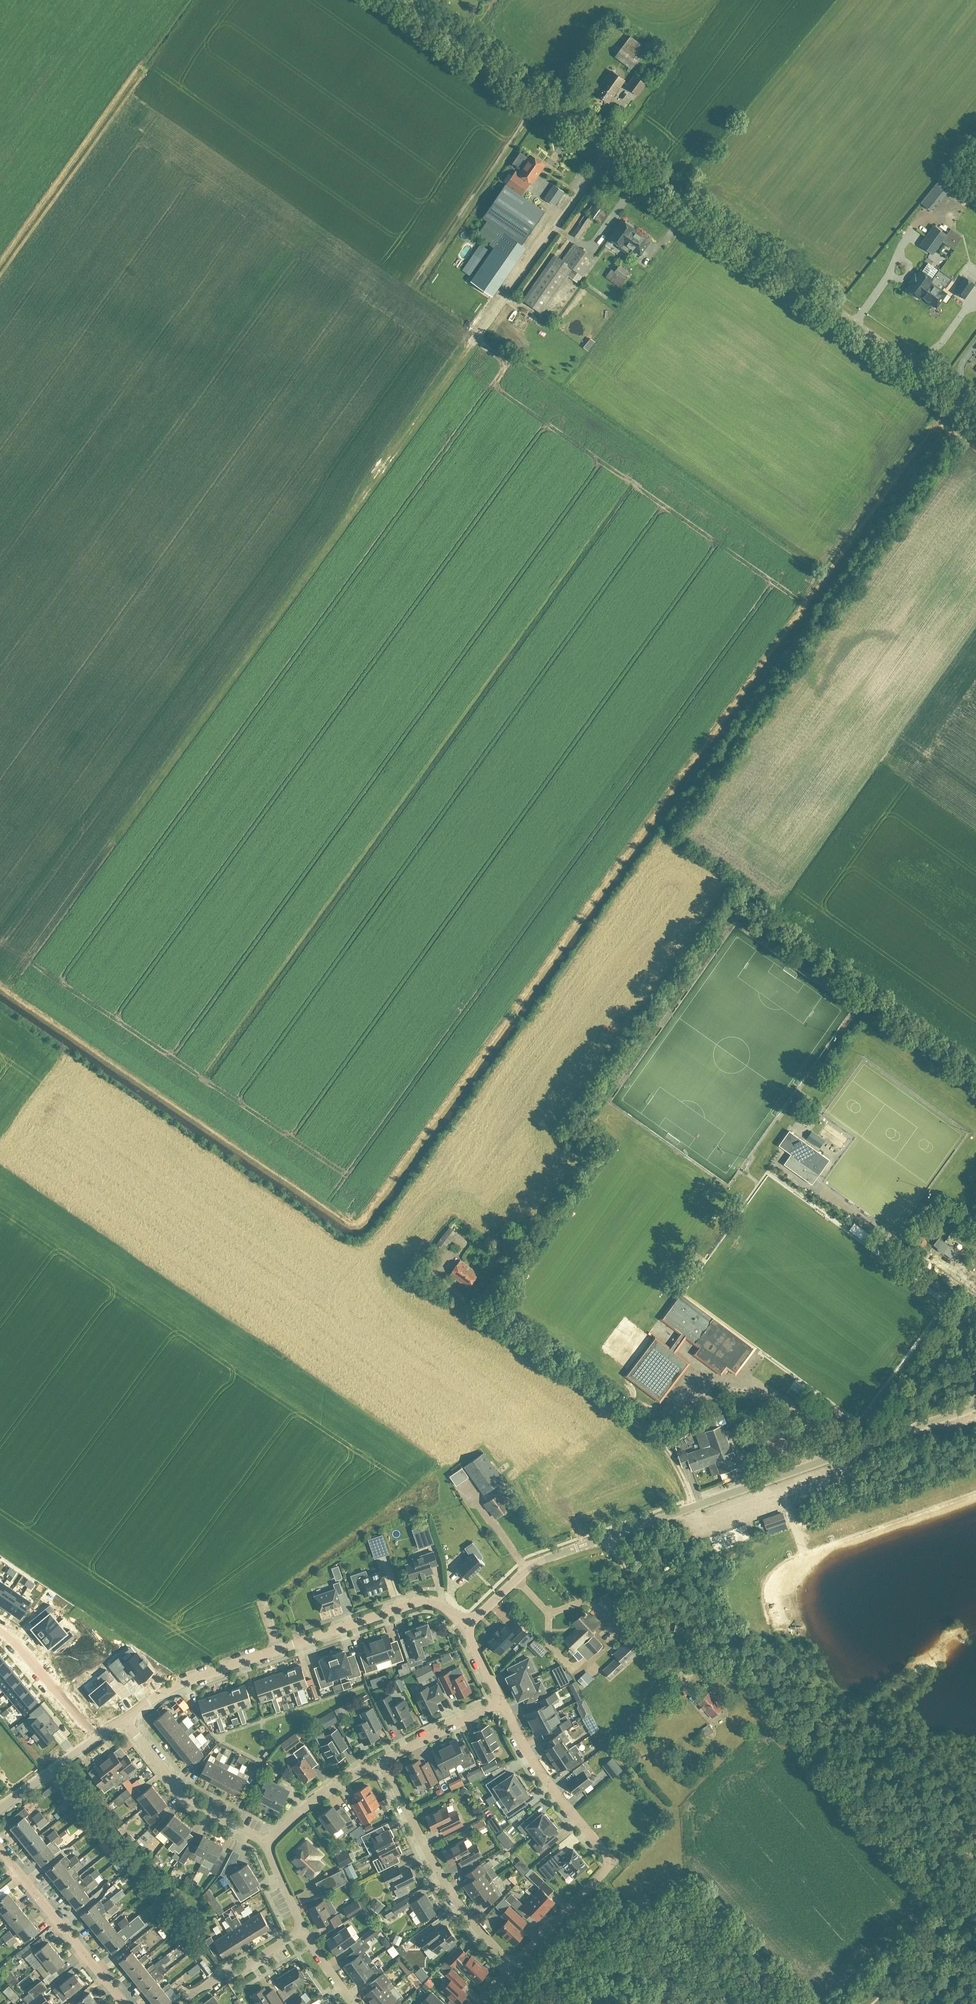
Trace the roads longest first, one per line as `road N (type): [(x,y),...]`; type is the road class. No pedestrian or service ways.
road 1 (unclassified): [(975,404),(406,0)]
road 2 (unclassified): [(466,1627),(545,1559),(975,1406)]
road 3 (unclassified): [(124,1718),(208,1672),(415,1603),(440,1606),(466,1627)]
road 4 (residential): [(510,1969),(434,1870),(380,1761)]
road 5 (residential): [(126,2003),(0,1849)]
road 6 (residential): [(614,1862),(549,1788),(499,1702)]
road 7 (residential): [(265,1844),(196,1806),(124,1718)]
road 8 (residential): [(614,1862),(510,1969)]
road 9 (residential): [(180,2003),(217,1974),(236,1972),(303,1929)]
road 10 (residential): [(95,1737),(0,1630)]
road 11 (residential): [(265,1844),(318,1796),(380,1761)]
road 12 (residential): [(380,1761),(499,1702)]

